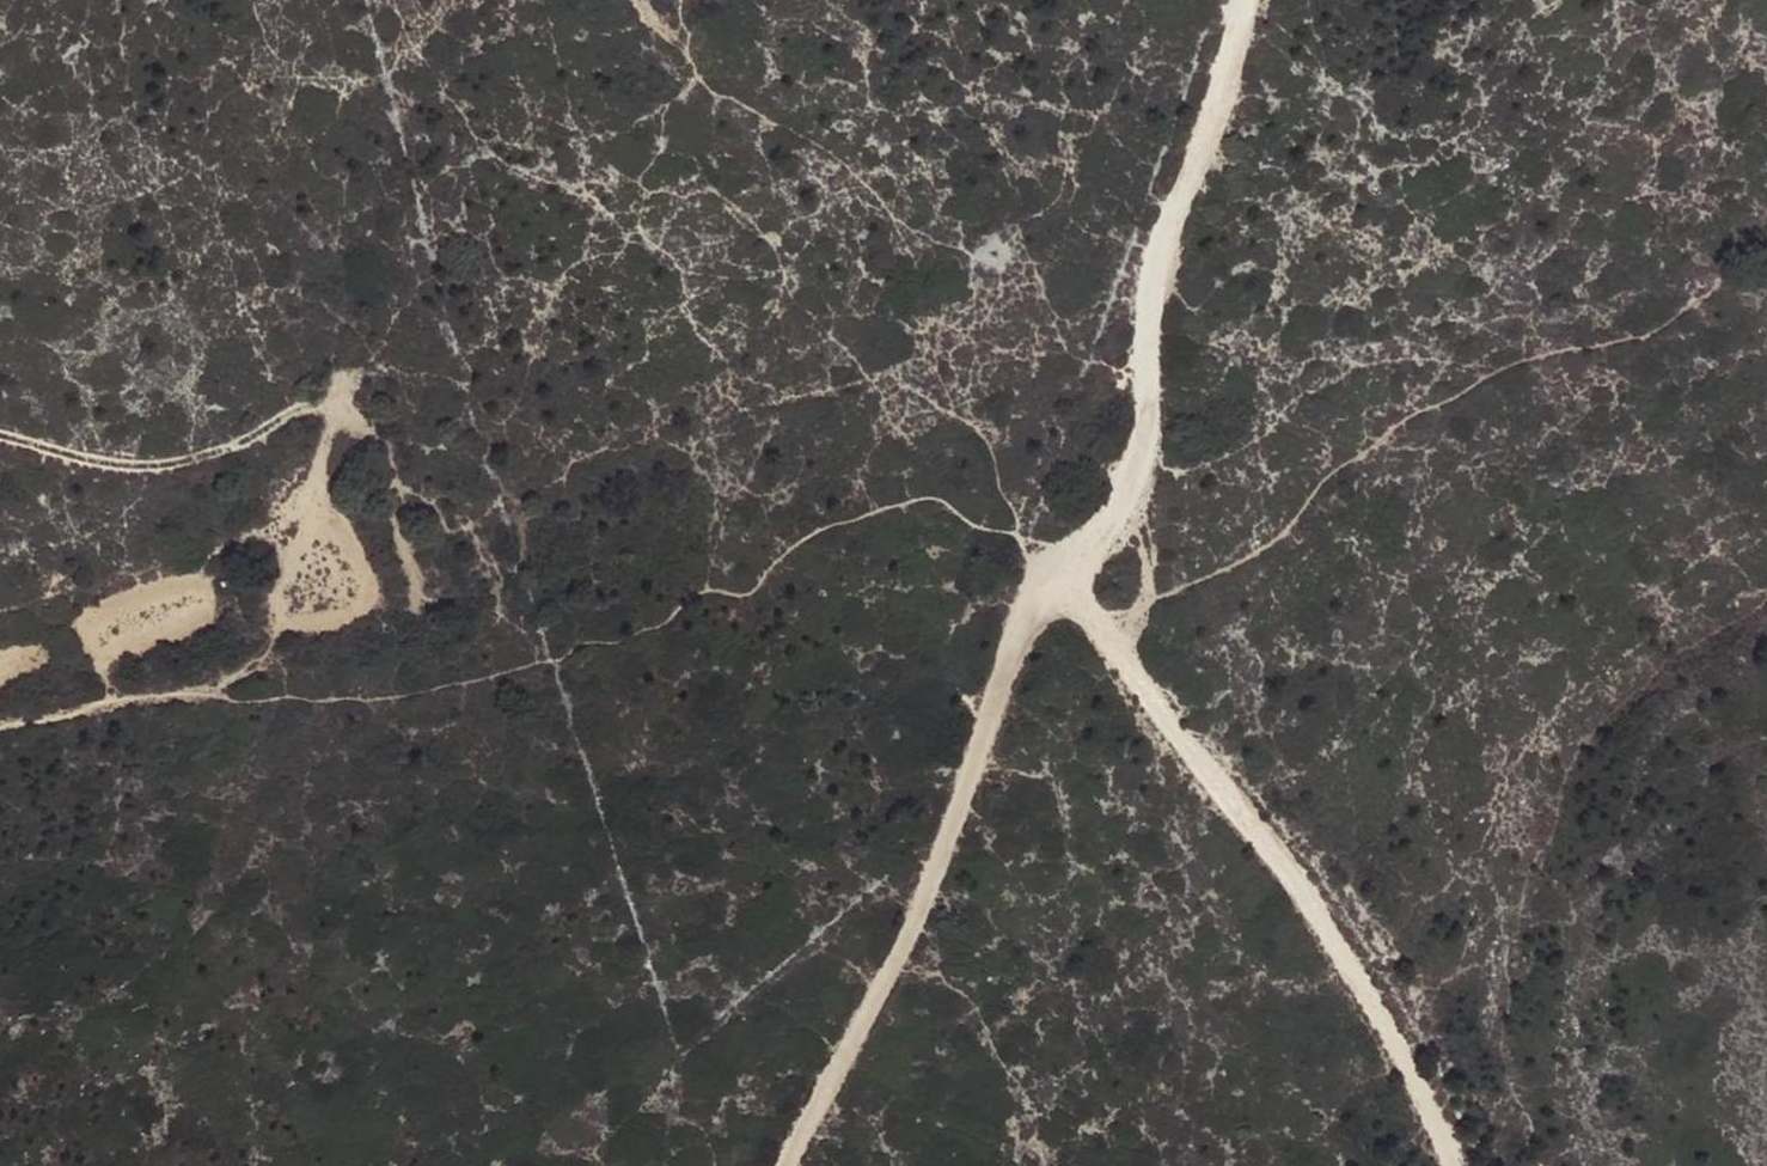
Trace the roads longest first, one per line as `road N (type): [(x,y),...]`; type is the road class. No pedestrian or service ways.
road 1 (track): [(811,1165),(1121,488),(1241,0)]
road 2 (track): [(1075,591),(1372,987),(1446,1165)]
road 3 (track): [(0,439),(122,472),(209,464),(321,412),(333,416),(313,471),(304,588)]

